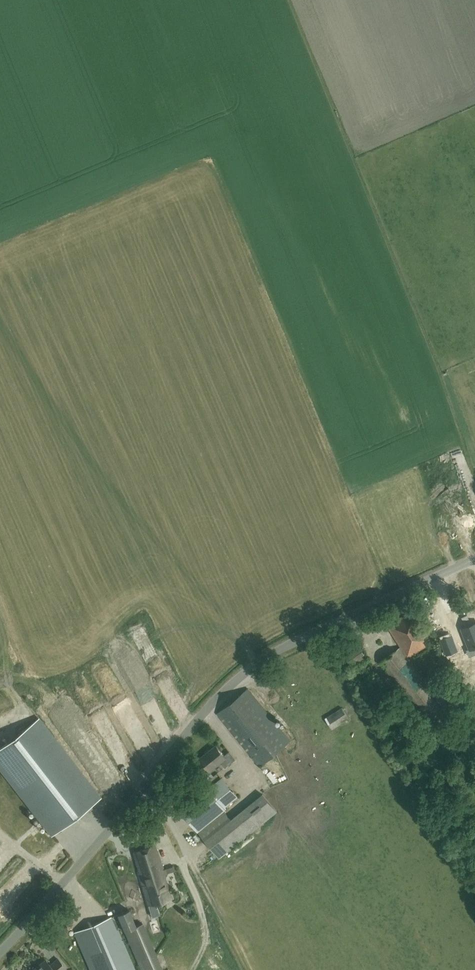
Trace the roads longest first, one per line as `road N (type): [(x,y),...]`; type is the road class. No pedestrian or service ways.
road 1 (unclassified): [(0,951),(239,678),(309,635),(474,559)]

